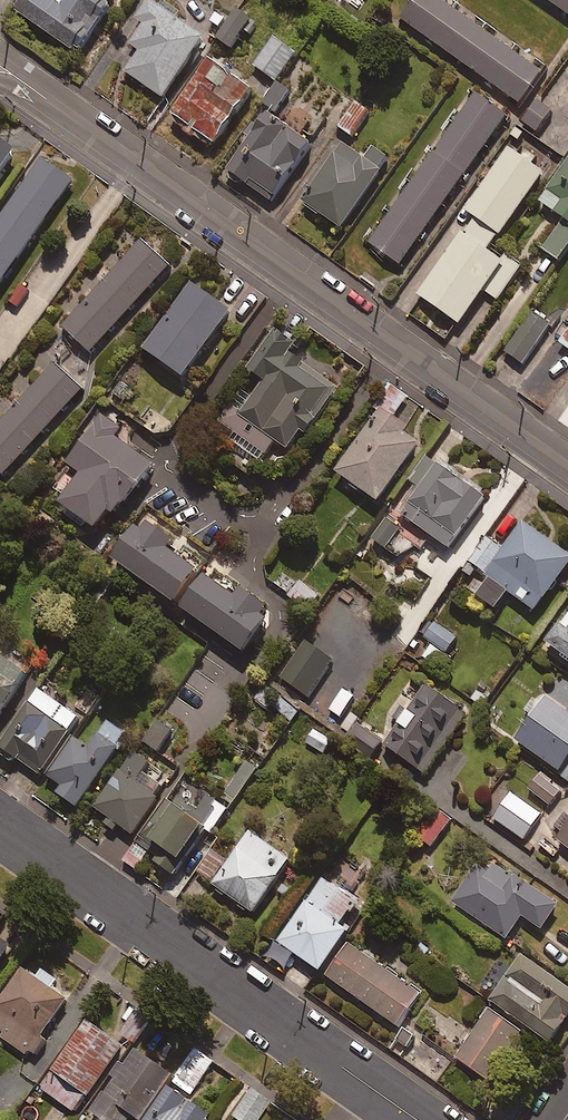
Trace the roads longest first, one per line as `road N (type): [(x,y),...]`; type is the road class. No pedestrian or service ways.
road 1 (residential): [(567,471),(0,69)]
road 2 (residential): [(416,1119),(0,827)]

